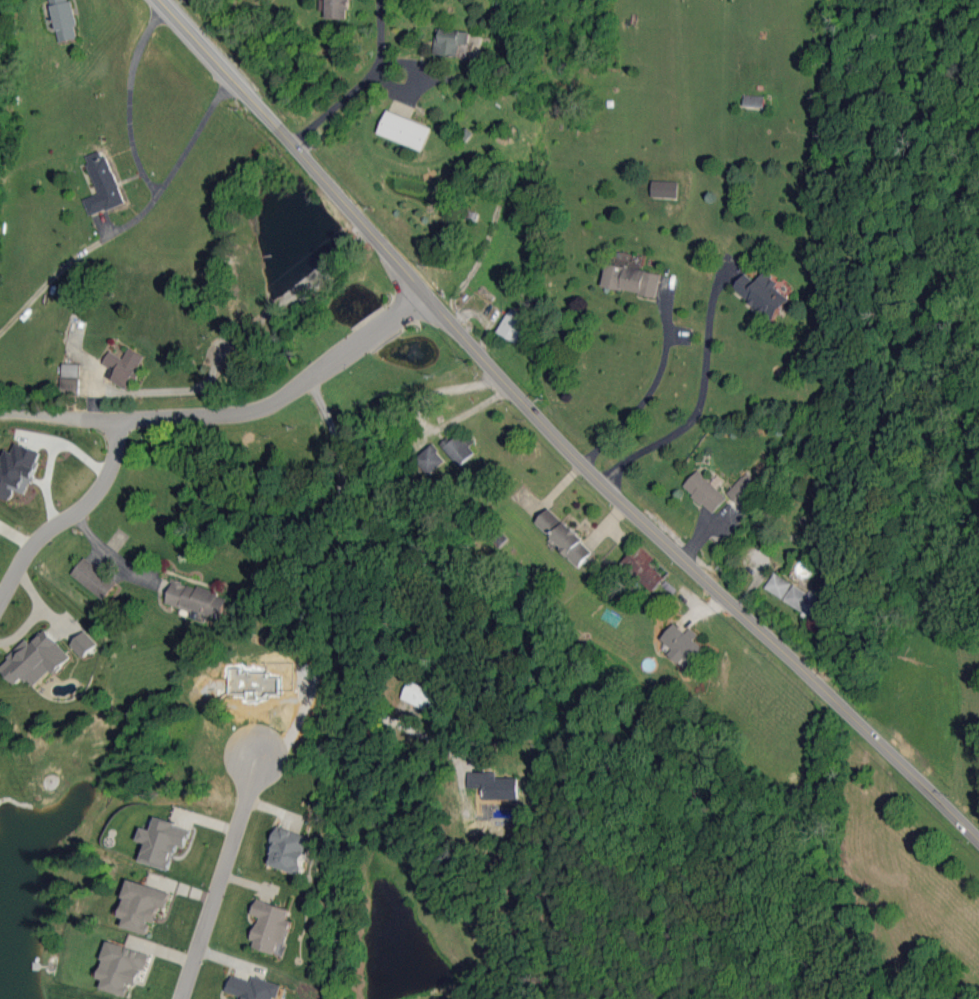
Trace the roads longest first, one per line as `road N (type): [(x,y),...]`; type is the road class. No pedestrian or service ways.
road 1 (residential): [(162,0),(356,213),(420,299),(605,486),(978,835)]
road 2 (residential): [(420,299),(255,412),(119,420),(0,413)]
road 3 (residential): [(179,998),(259,754)]
road 4 (residential): [(119,420),(101,486),(26,554),(0,604)]

